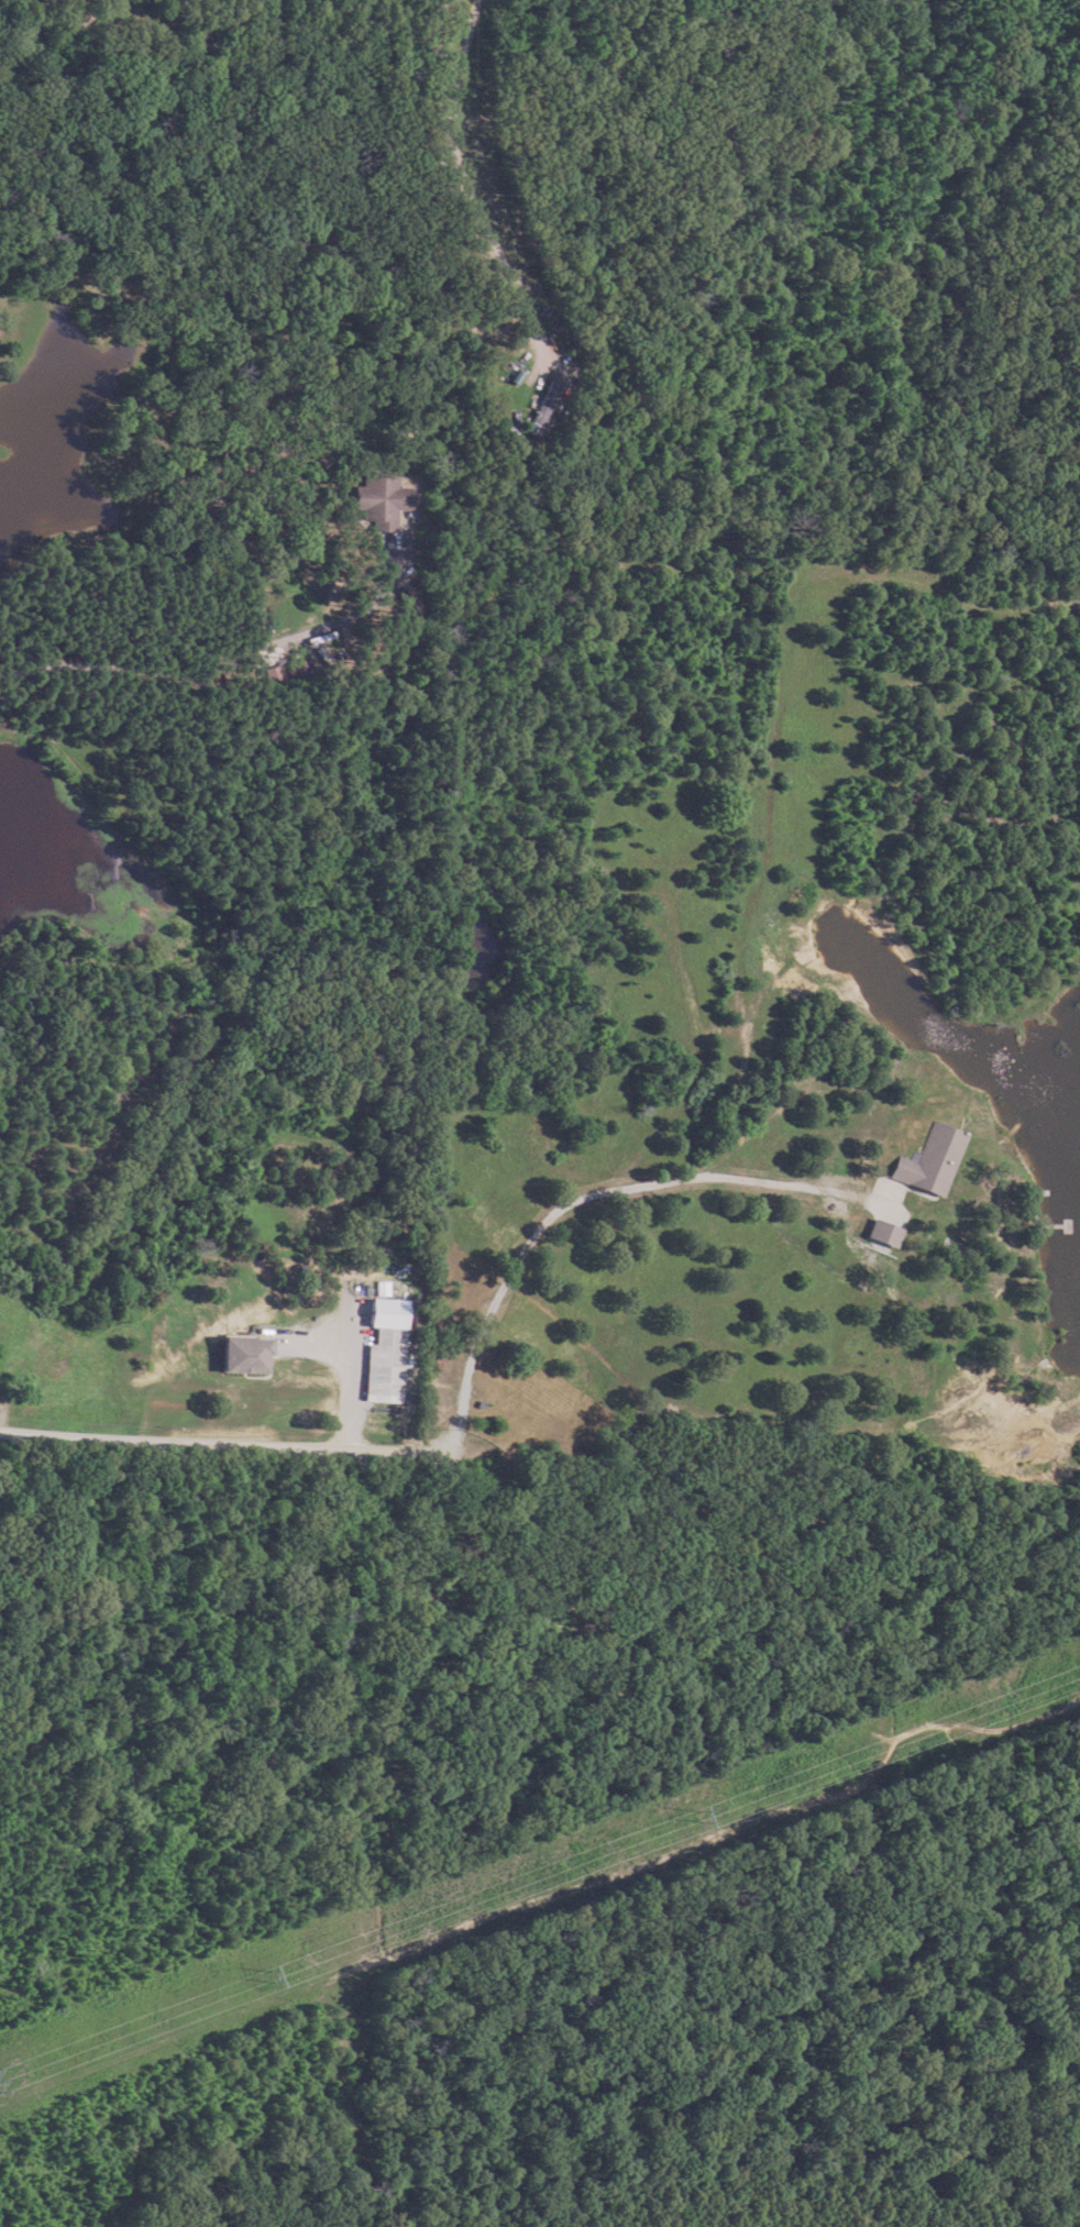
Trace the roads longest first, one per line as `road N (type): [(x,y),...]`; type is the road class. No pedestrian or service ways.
road 1 (residential): [(397,1962),(699,1851),(885,1772),(903,1731),(1022,1737),(1079,1711)]
road 2 (residential): [(759,1182),(710,1175),(806,1098),(838,1088),(869,1091),(882,1105),(883,1181),(759,1182)]
road 3 (residential): [(0,1425),(366,1447)]

